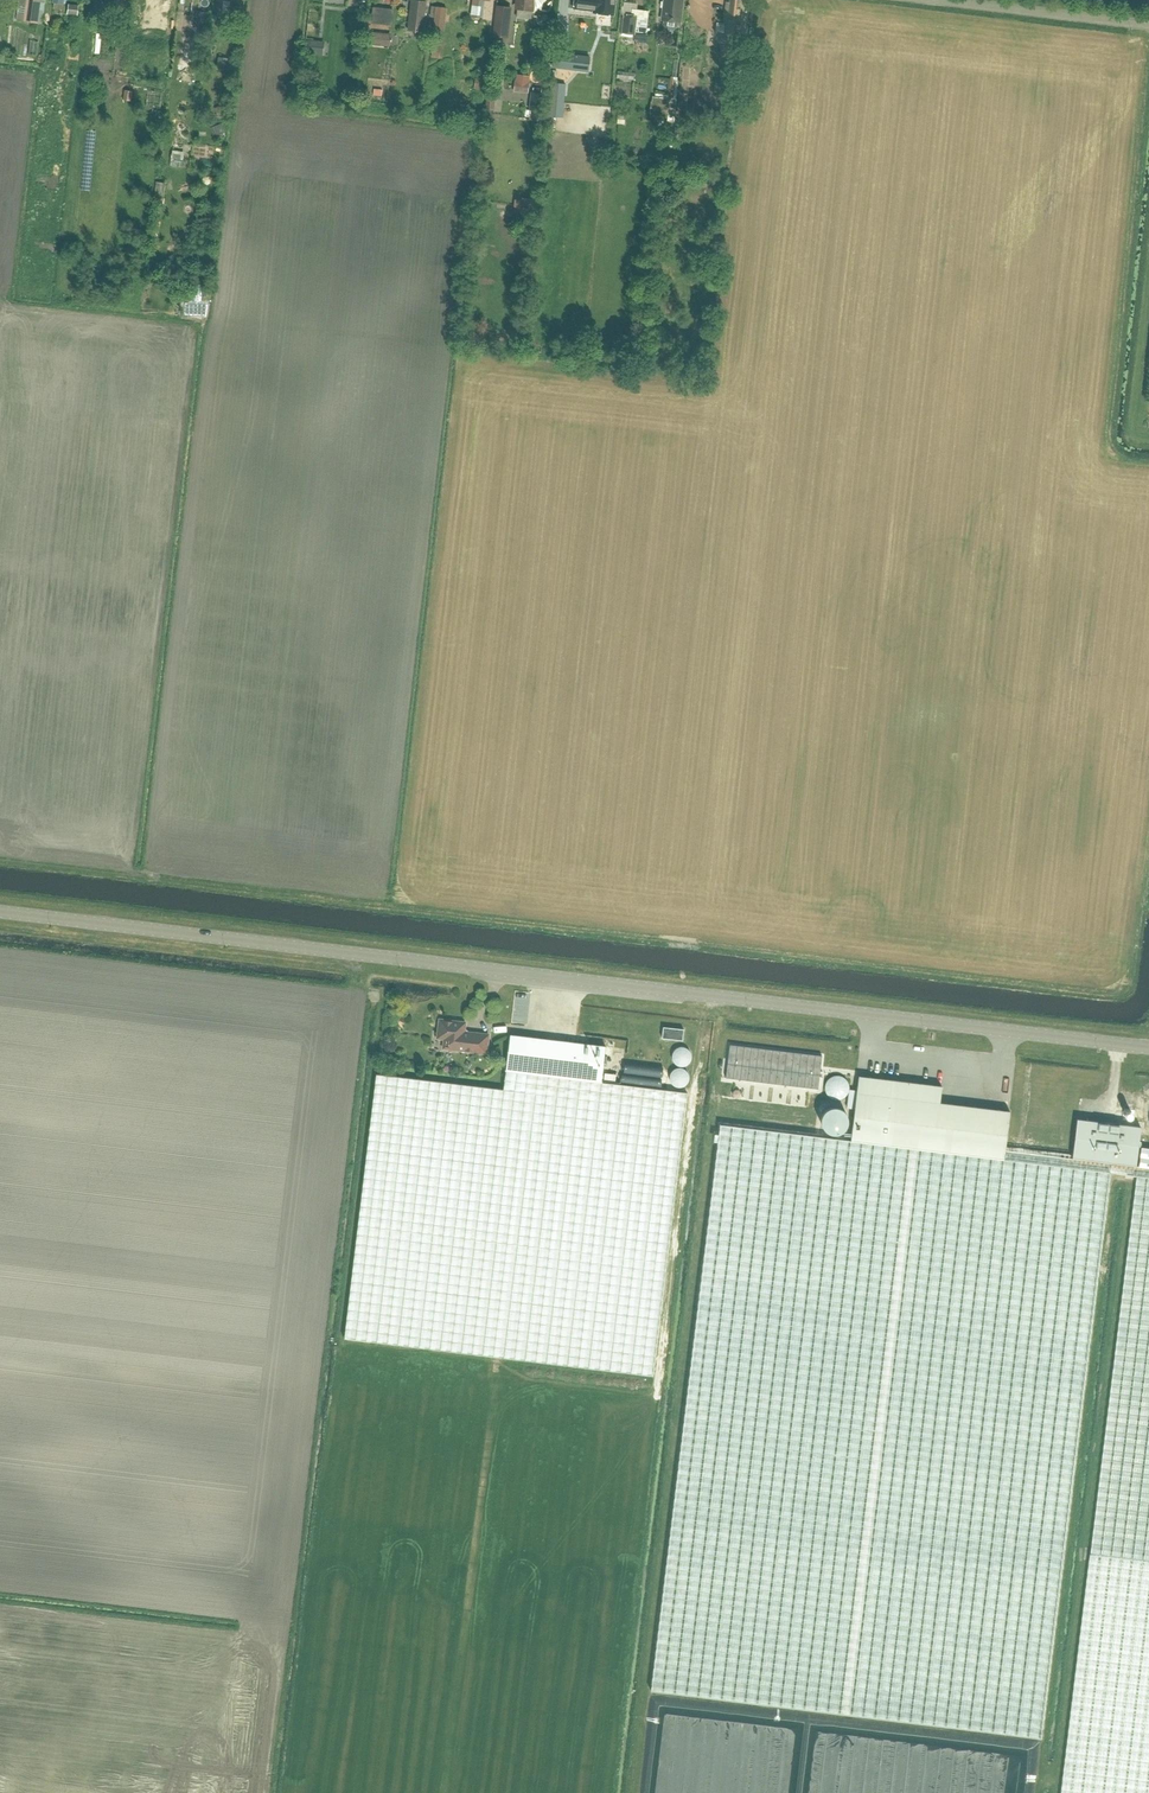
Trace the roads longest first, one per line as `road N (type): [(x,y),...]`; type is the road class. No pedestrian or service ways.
road 1 (unclassified): [(1148,1047),(0,911)]
road 2 (unclassified): [(1148,25),(940,0)]

